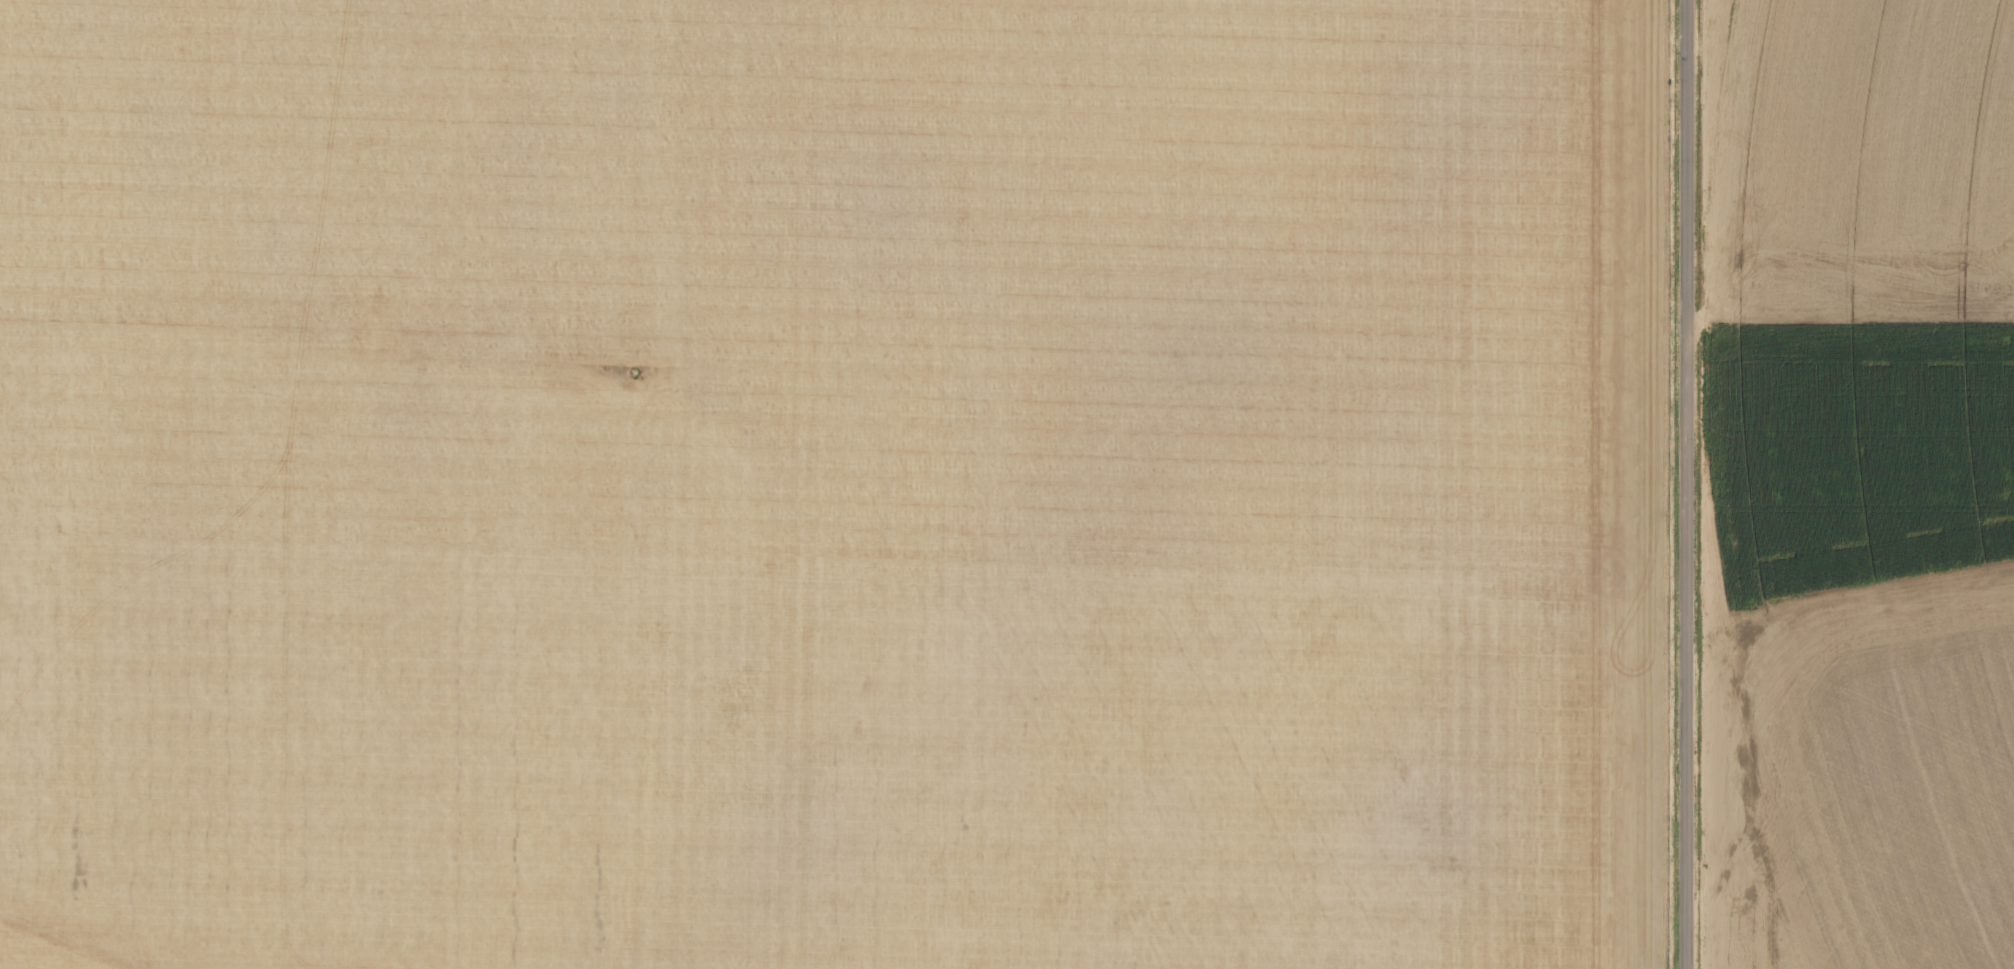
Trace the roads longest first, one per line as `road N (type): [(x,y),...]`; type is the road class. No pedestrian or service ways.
road 1 (residential): [(1688,968),(1689,0)]

